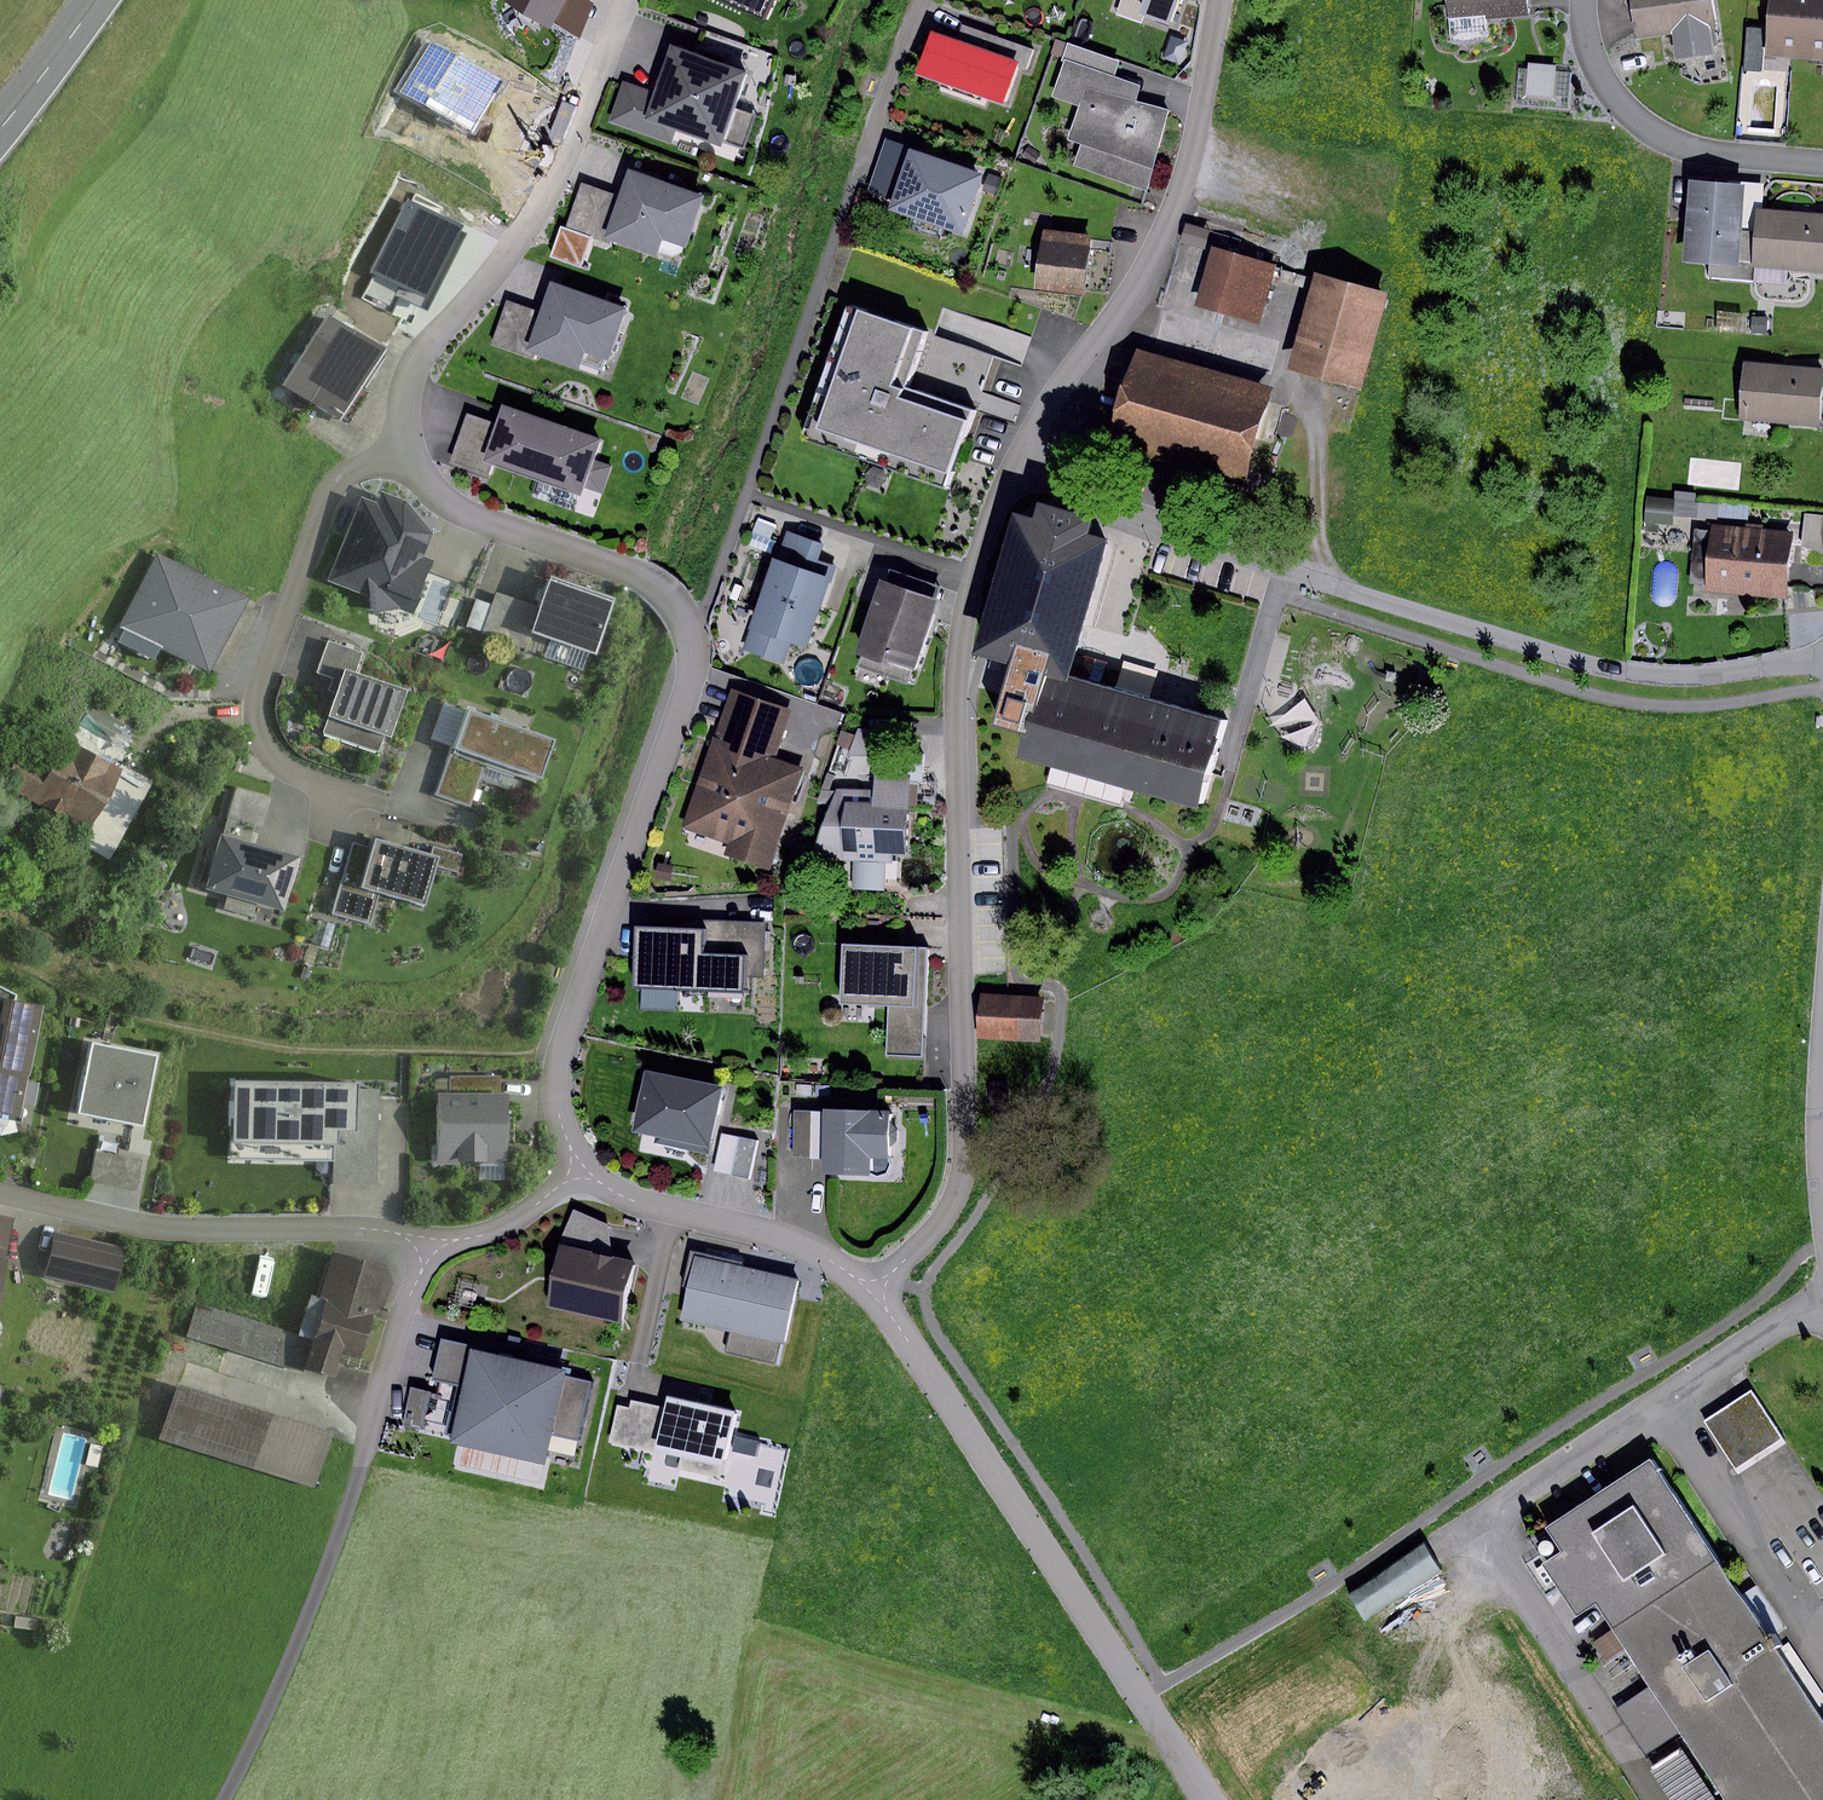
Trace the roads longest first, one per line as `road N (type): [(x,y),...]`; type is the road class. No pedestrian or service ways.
road 1 (residential): [(412,448),(423,480),(459,512),(666,590),(695,655),(562,1054),(559,1091),(578,1170)]
road 2 (residential): [(879,1294),(946,1214),(966,1151),(961,640),(970,576),(1022,455)]
road 3 (residential): [(1022,455),(1284,565),(1621,668),(1693,675),(1822,657)]
road 4 (residential): [(879,1294),(1215,1799)]
road 5 (track): [(221,1799),(271,1709),(343,1523),(426,1243)]
road 6 (residential): [(626,0),(532,221),(417,378),(412,448)]
road 7 (residential): [(1022,455),(1157,254),(1199,118),(1218,0)]
road 8 (residential): [(412,448),(341,479),(321,503),(259,689),(258,732),(271,753),(340,791)]
road 9 (residential): [(426,1243),(366,1229),(155,1224),(0,1193)]
road 10 (residential): [(578,1170),(658,1204),(772,1229),(819,1249),(879,1294)]
road 11 (residential): [(1584,0),(1600,74),(1644,124),(1681,144),(1822,160)]
road 12 (residential): [(426,1243),(497,1230),(578,1170)]
road 13 (primary): [(0,127),(96,0)]

